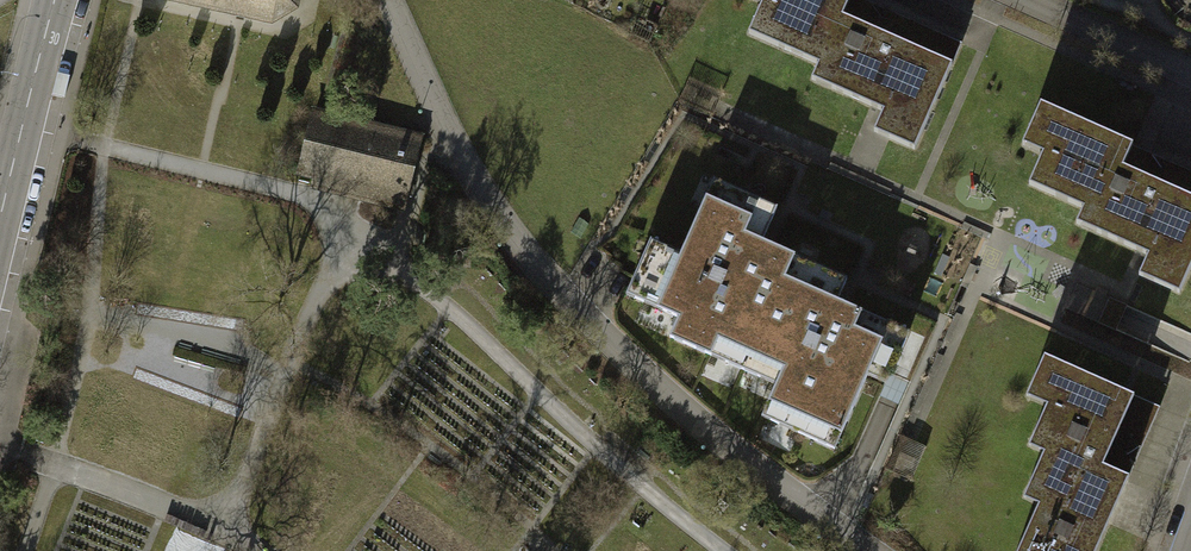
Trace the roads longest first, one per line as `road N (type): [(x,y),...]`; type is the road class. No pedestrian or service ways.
road 1 (residential): [(381,0),(471,180),(515,248),(721,449),(863,550)]
road 2 (tertiary): [(0,215),(54,0)]
road 3 (residential): [(1190,74),(1025,0)]

